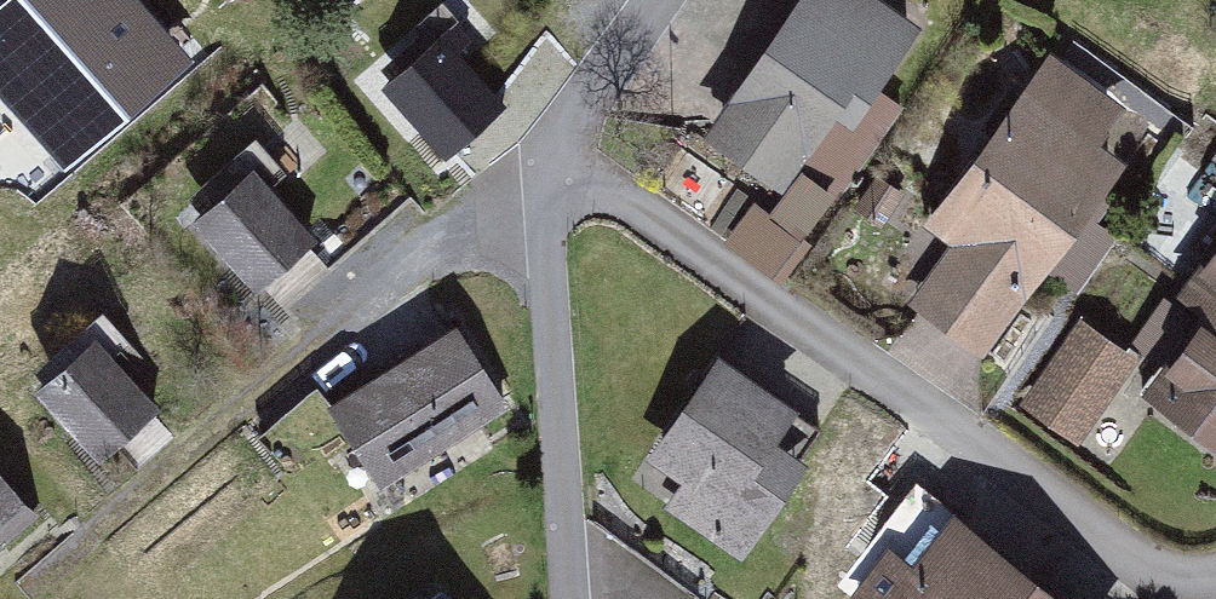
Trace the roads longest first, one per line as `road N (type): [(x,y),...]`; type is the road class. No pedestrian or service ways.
road 1 (residential): [(537,172),(1164,594),(1215,587)]
road 2 (residential): [(45,598),(537,172)]
road 3 (residential): [(537,172),(560,598)]
road 4 (residential): [(666,0),(537,172)]

